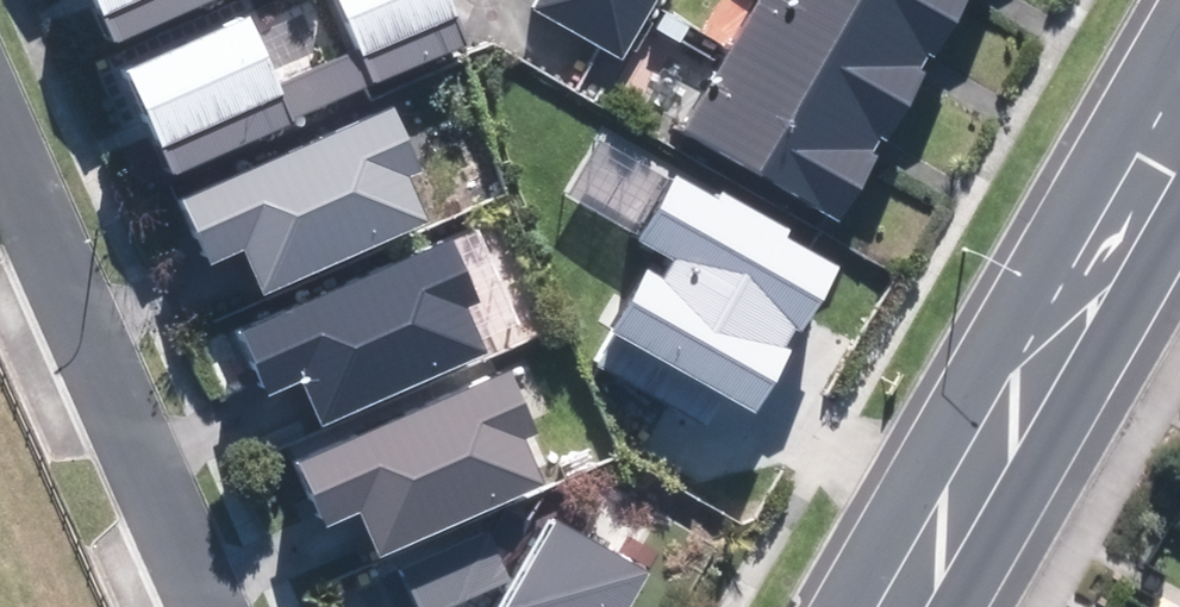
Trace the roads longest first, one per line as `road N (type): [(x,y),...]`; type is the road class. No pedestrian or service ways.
road 1 (residential): [(1179,114),(896,606)]
road 2 (residential): [(208,606),(0,138)]

